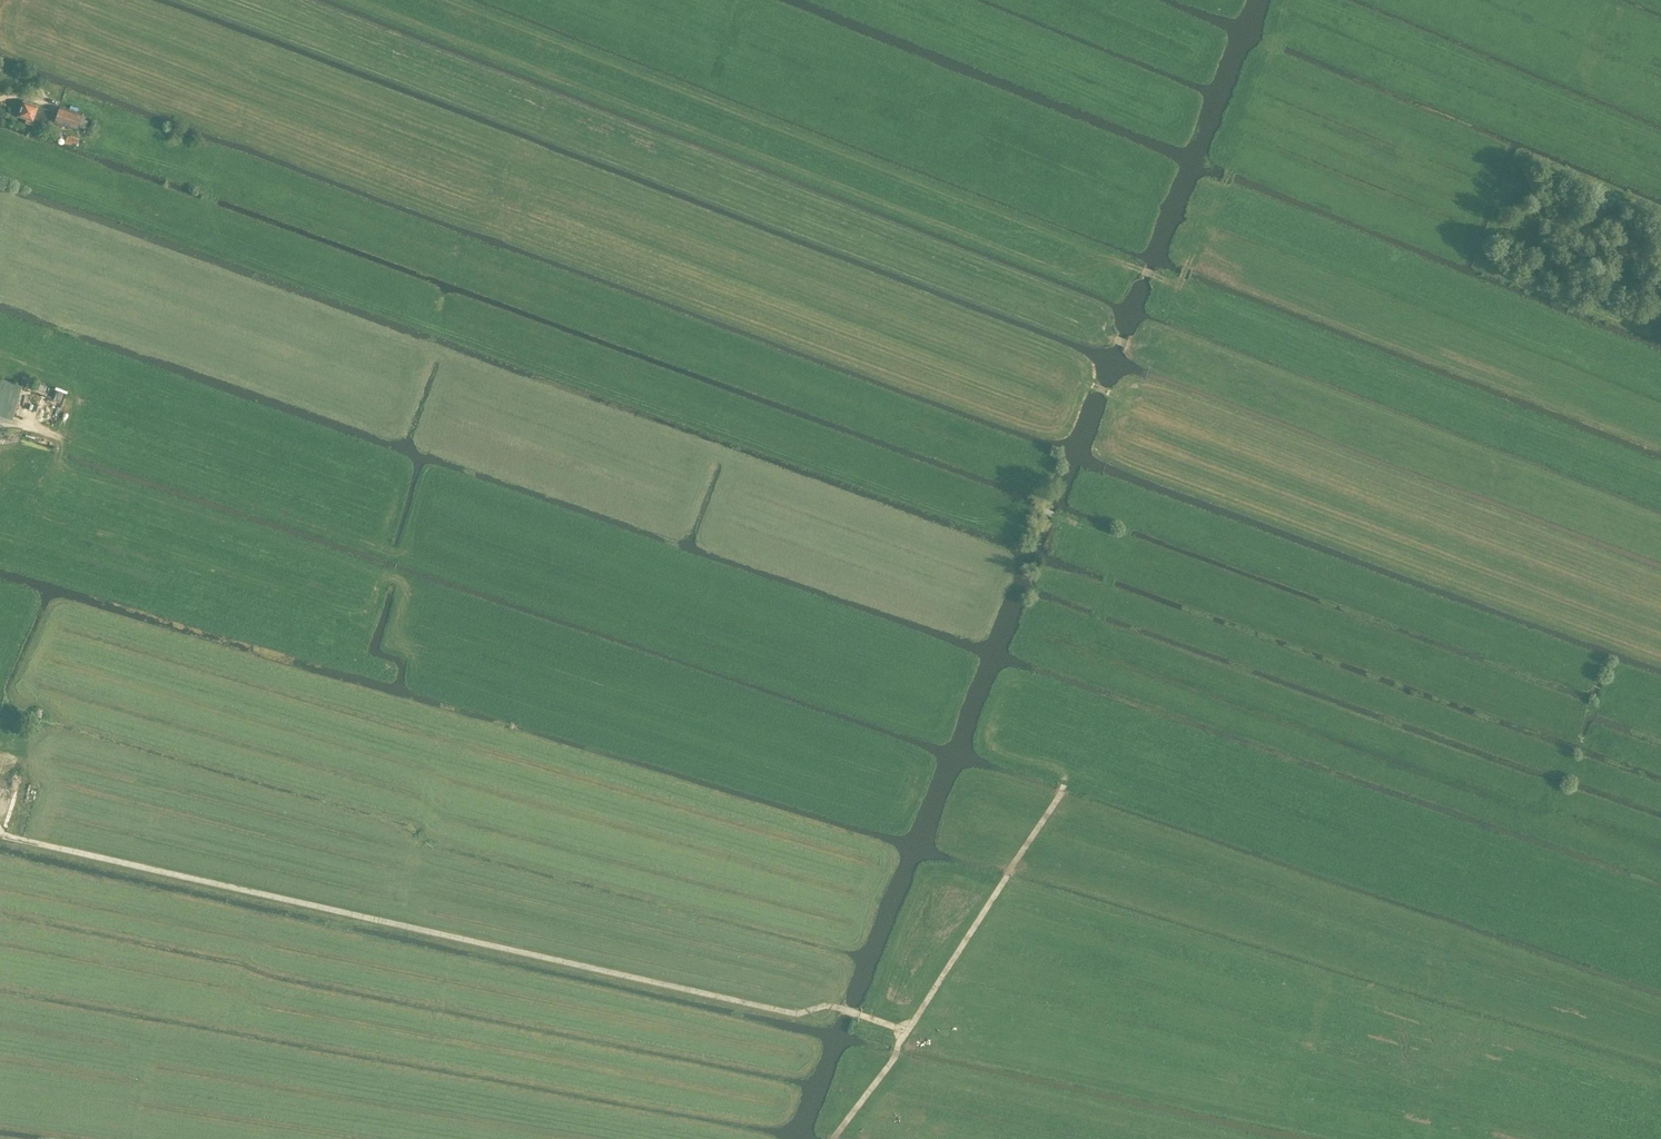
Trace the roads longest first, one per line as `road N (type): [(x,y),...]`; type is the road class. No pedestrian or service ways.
road 1 (track): [(839,1005),(790,1018),(0,846)]
road 2 (track): [(835,1138),(894,1064),(1068,778)]

